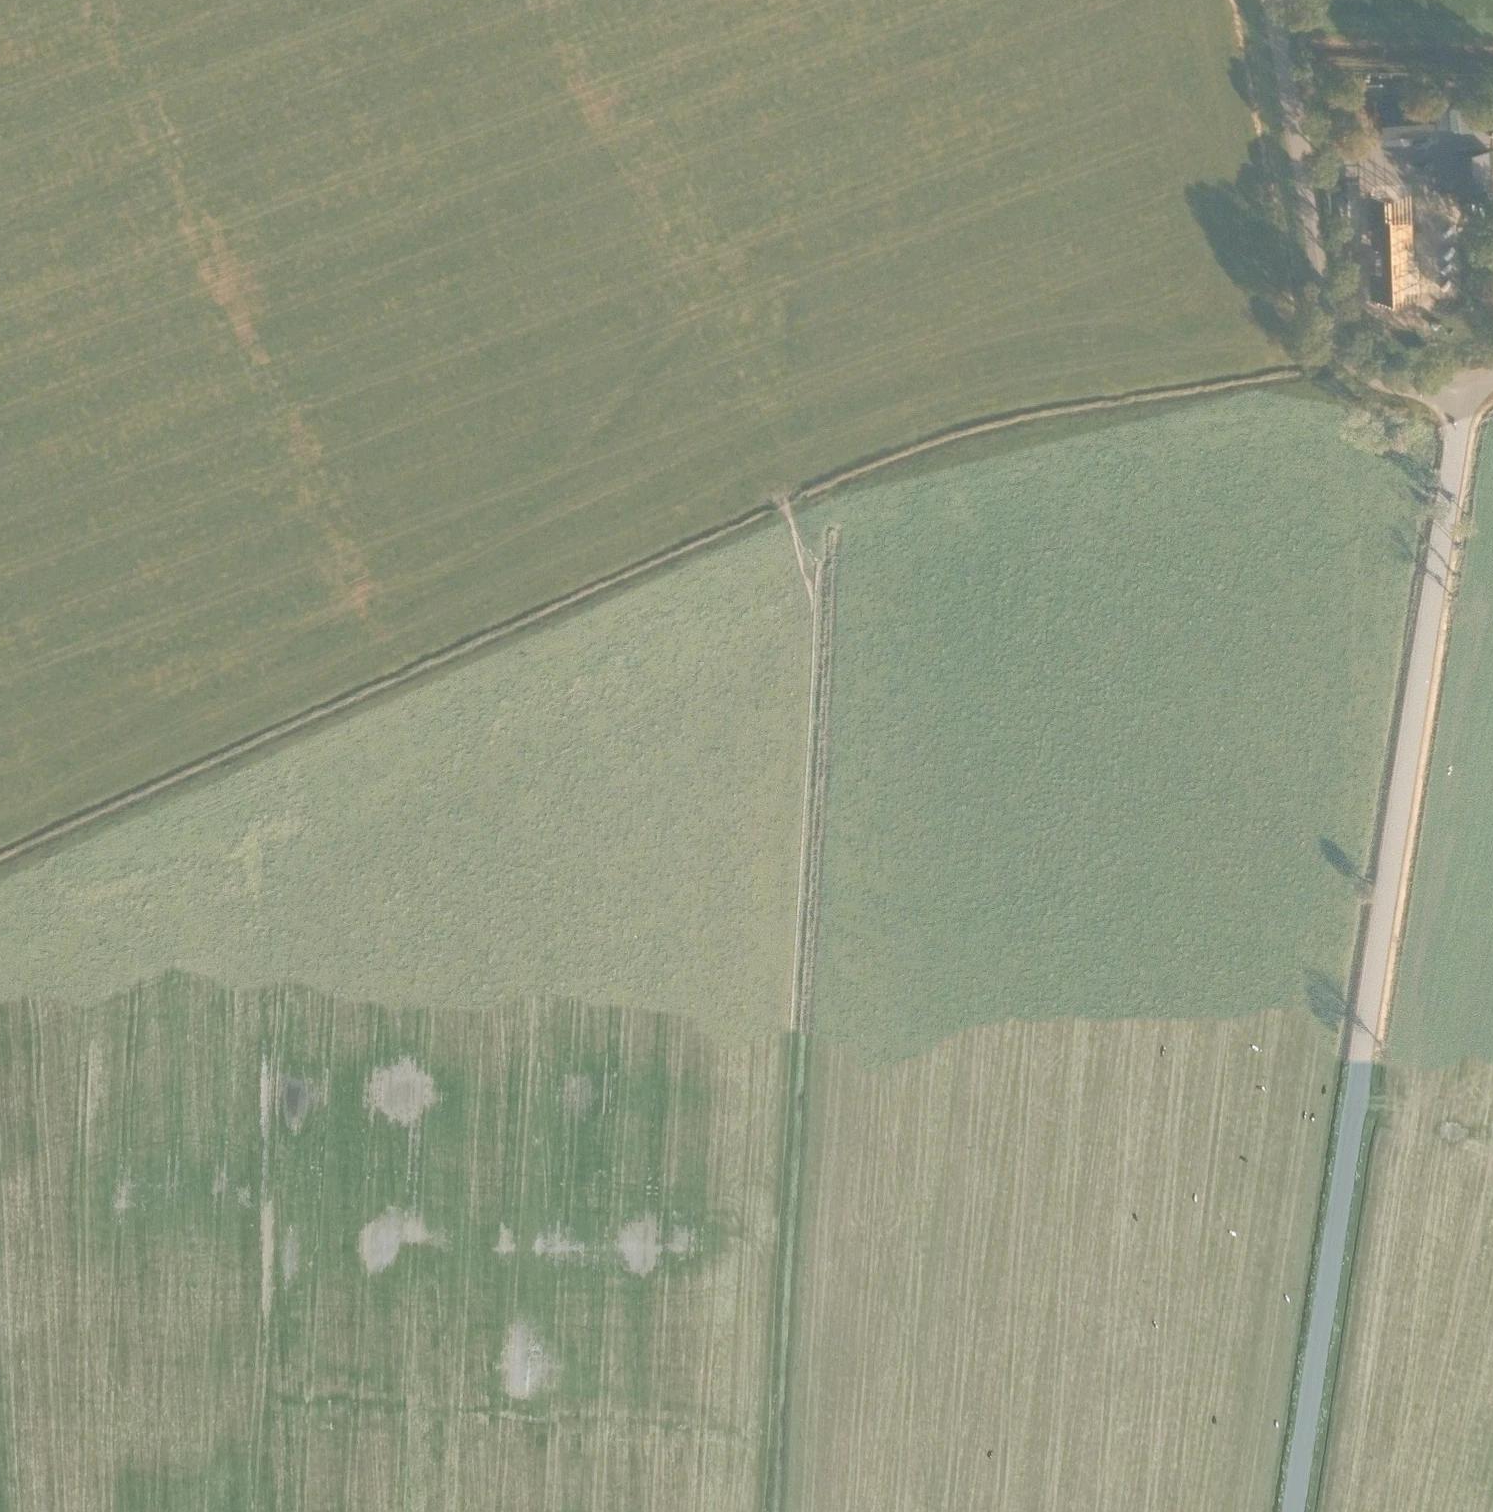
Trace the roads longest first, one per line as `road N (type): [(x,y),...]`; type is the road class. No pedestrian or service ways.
road 1 (tertiary): [(1295,1511),(1459,418),(1449,386)]
road 2 (tertiary): [(1449,386),(1400,381),(1361,363),(1343,343),(1270,0)]

